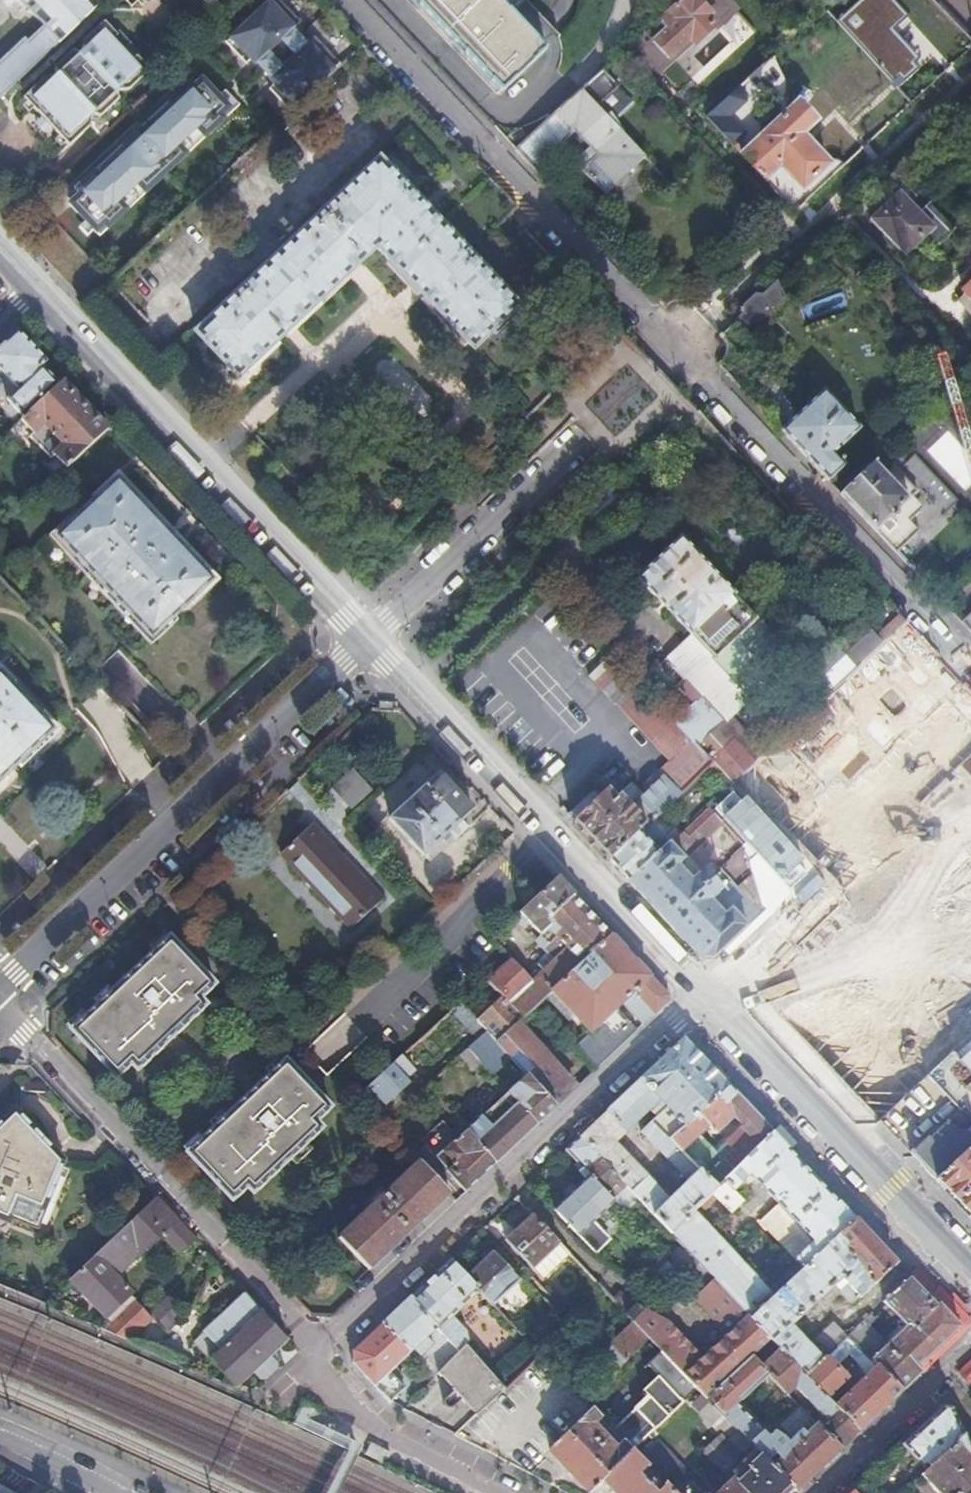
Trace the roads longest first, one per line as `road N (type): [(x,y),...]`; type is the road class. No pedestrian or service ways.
road 1 (residential): [(703,999),(318,1353)]
road 2 (residential): [(0,988),(364,640)]
road 3 (secondary): [(364,640),(703,999)]
road 4 (secondary): [(33,287),(364,640)]
road 5 (residential): [(668,344),(347,0)]
road 6 (residential): [(318,1353),(13,1024)]
road 7 (residential): [(970,670),(668,344)]
road 8 (residential): [(668,344),(364,640)]
road 9 (secondary): [(703,999),(970,1282)]
road 10 (residential): [(318,1353),(364,1424),(506,1492)]
road 11 (residential): [(818,1492),(970,1353)]

